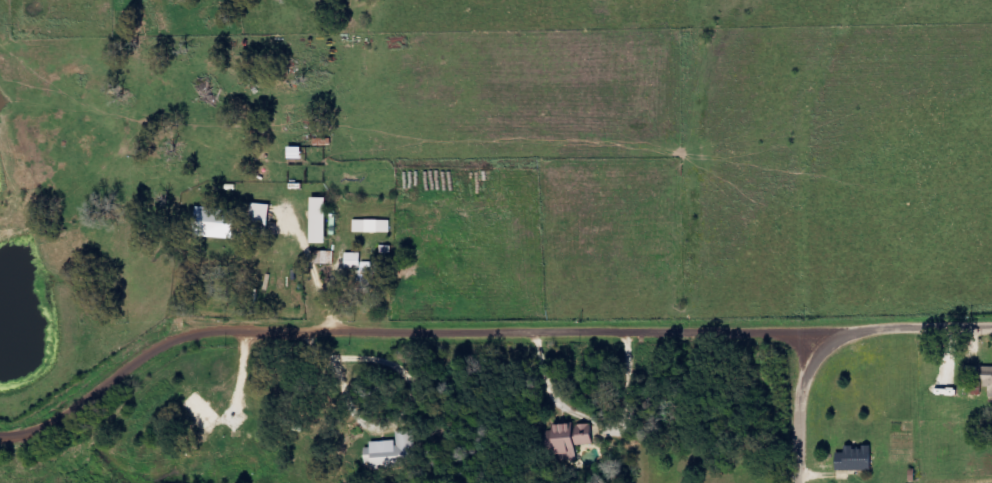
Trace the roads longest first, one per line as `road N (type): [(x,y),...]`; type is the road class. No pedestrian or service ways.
road 1 (residential): [(0,432),(52,424),(156,351),(222,330),(905,327)]
road 2 (residential): [(808,482),(815,386),(840,348),(875,331),(991,326)]

